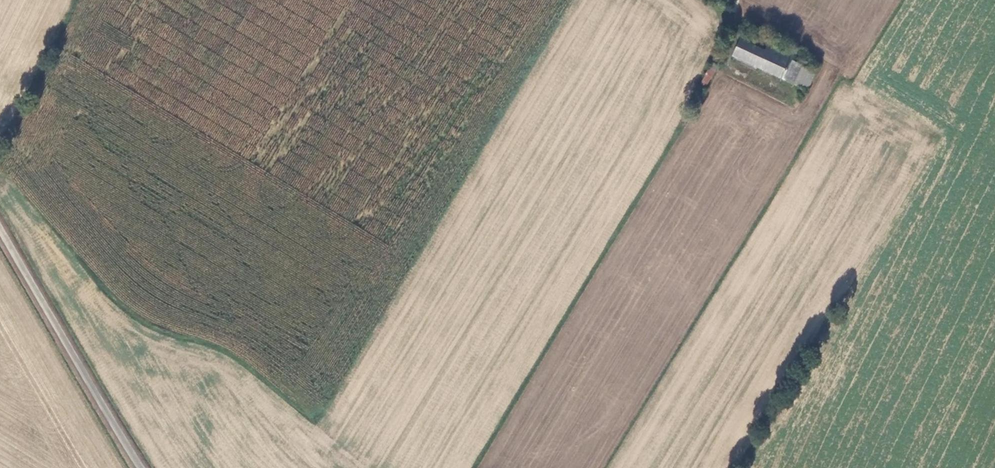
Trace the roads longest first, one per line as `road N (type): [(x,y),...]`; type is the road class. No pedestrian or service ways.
road 1 (unclassified): [(143,467),(0,228)]

